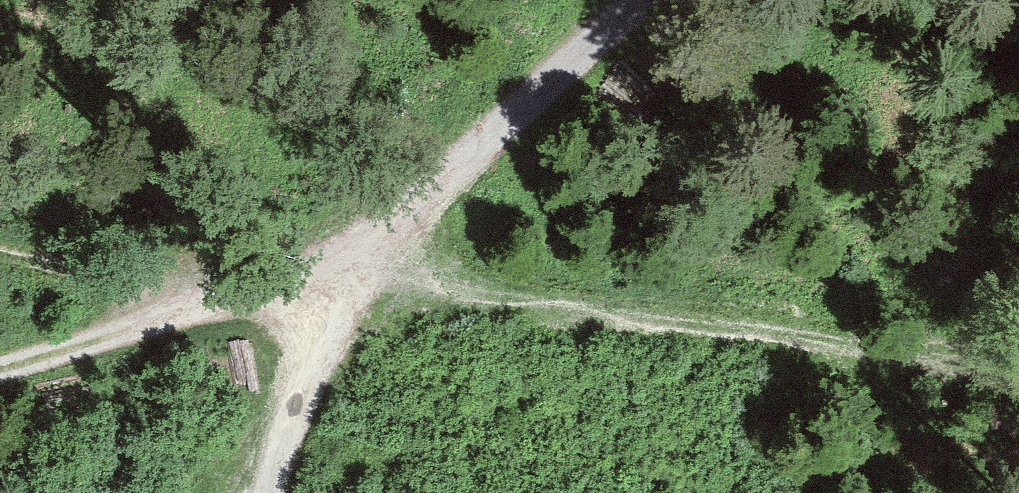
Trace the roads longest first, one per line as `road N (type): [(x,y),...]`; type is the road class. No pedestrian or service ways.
road 1 (track): [(1018,428),(385,261),(313,377),(280,492)]
road 2 (track): [(661,0),(488,152),(385,261),(0,368)]

